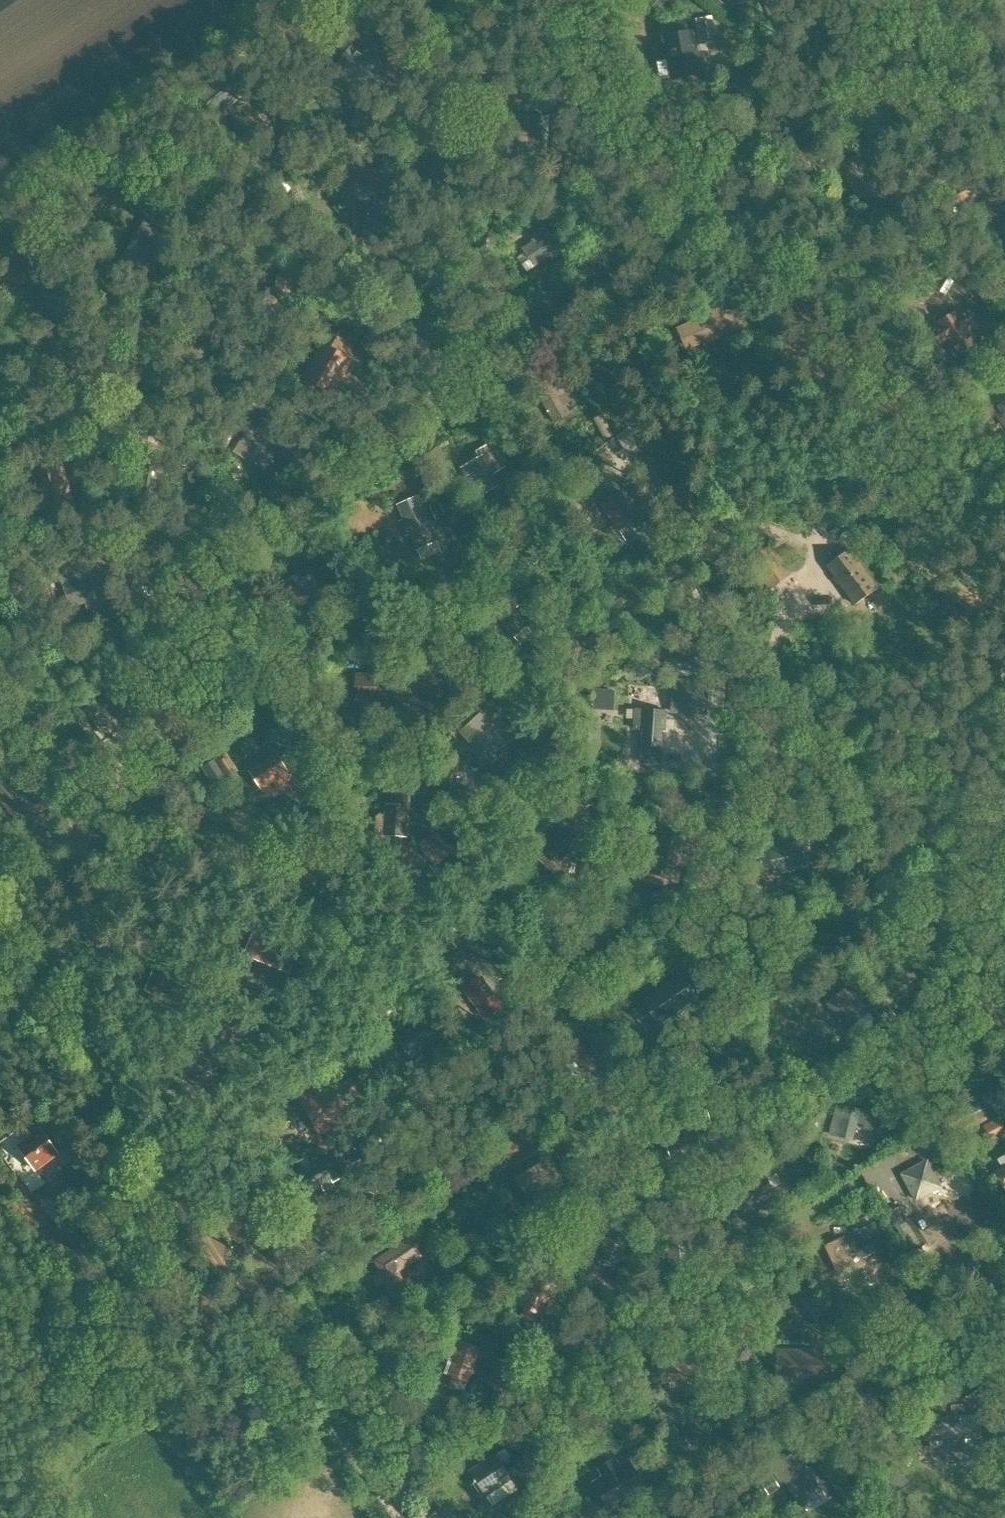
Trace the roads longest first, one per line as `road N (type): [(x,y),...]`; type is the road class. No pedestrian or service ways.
road 1 (track): [(836,0),(785,116),(703,235),(582,284),(492,334),(326,470),(244,523),(154,604),(78,657),(0,687)]
road 2 (track): [(142,758),(95,810),(87,831),(100,938),(80,995),(81,1035),(172,1173),(218,1259),(401,1517)]
road 3 (track): [(390,1500),(920,1138)]
road 4 (track): [(172,1173),(250,1081),(288,1014),(356,940),(457,875),(475,880),(550,980),(580,1043)]
road 5 (track): [(1004,1026),(702,559),(739,499)]
road 6 (track): [(523,318),(478,258),(458,242),(433,240),(376,269),(329,278),(217,372),(45,435),(0,463)]
road 7 (track): [(656,488),(702,559),(526,670),(446,687)]
road 8 (track): [(672,252),(560,107),(440,74)]
road 9 (track): [(352,271),(330,225),(272,179)]

